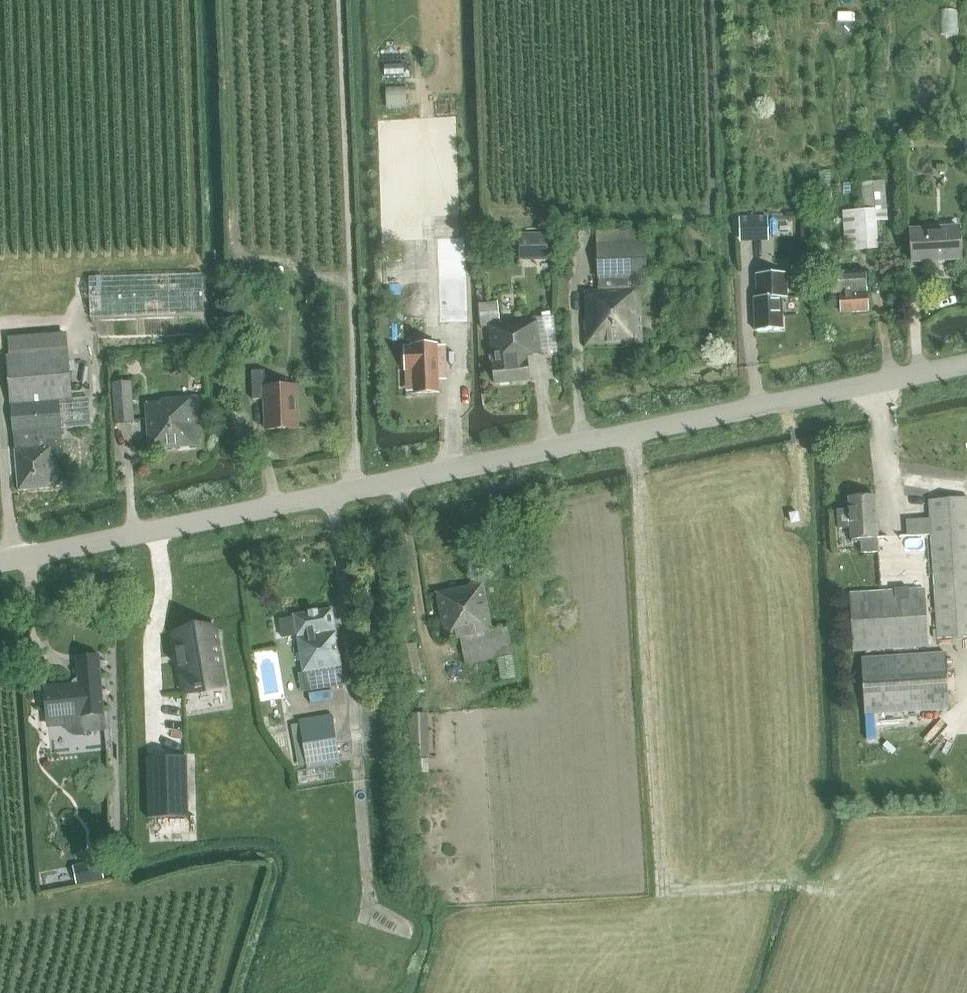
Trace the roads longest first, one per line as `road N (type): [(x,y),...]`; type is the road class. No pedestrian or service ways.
road 1 (tertiary): [(0,560),(966,364)]
road 2 (track): [(633,434),(662,893),(834,890),(966,920)]

